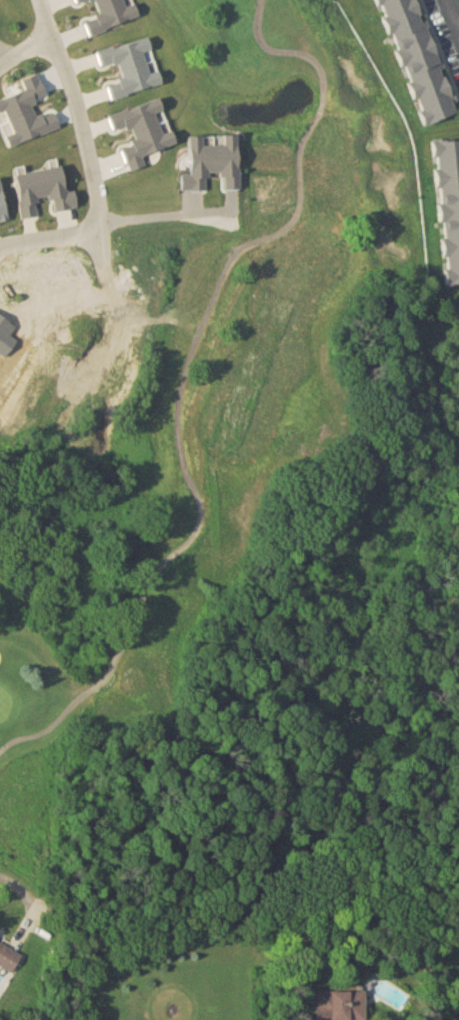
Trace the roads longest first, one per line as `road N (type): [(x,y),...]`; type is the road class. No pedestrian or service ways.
road 1 (residential): [(40,0),(89,141),(104,224),(102,262)]

